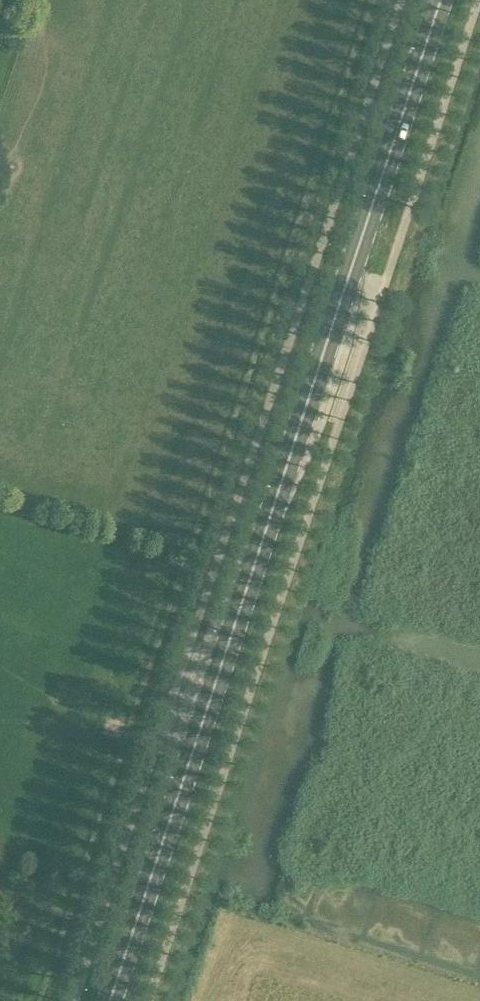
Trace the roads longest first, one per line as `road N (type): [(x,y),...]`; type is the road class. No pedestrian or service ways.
road 1 (secondary): [(110,1000),(439,0)]

